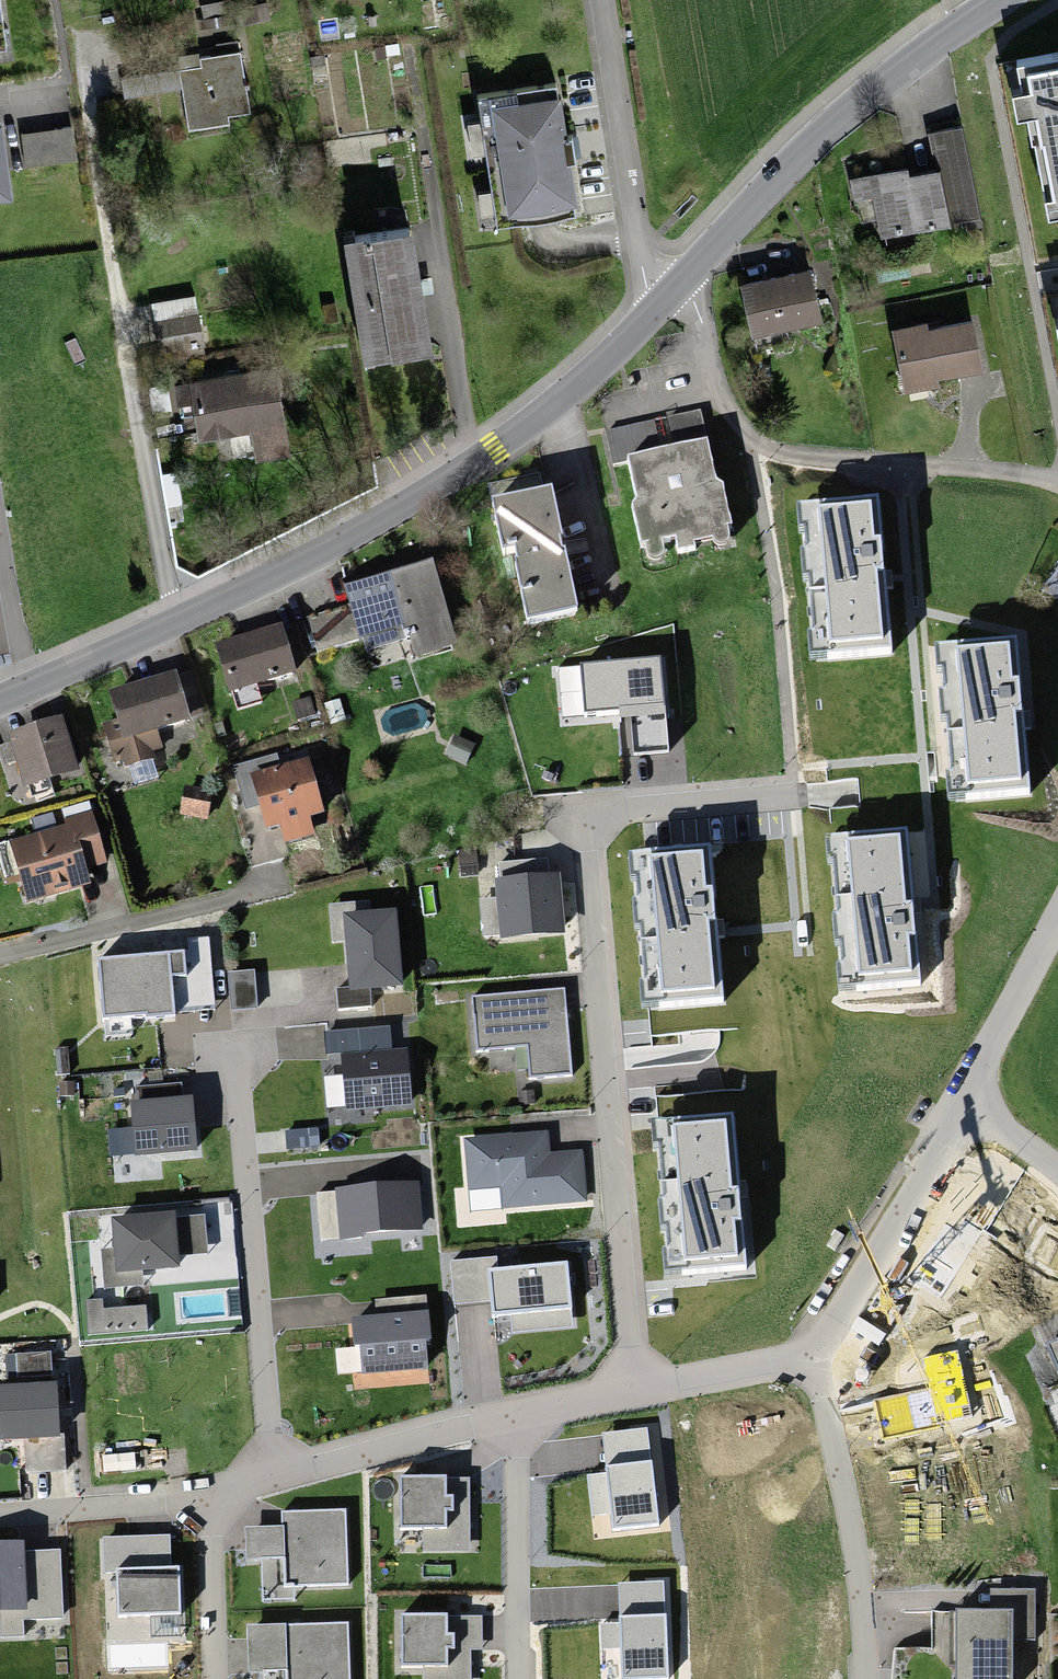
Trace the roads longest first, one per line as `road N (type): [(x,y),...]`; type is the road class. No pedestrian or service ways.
road 1 (residential): [(858,794),(586,813),(630,1398)]
road 2 (tertiary): [(655,313),(477,465),(293,569),(27,683)]
road 3 (residential): [(1057,481),(1003,470),(799,458),(749,434),(705,352),(684,280)]
road 4 (residential): [(236,1053),(274,1478)]
road 5 (tertiary): [(1001,0),(834,123),(684,280)]
road 6 (residential): [(811,1356),(848,1511),(866,1678)]
road 7 (residential): [(655,313),(601,0)]
road 8 (residential): [(967,1103),(811,1356)]
road 9 (residential): [(518,1416),(518,1678)]
road 10 (residential): [(518,1416),(274,1478)]
road 11 (residential): [(203,1508),(0,1518)]
road 12 (residential): [(967,1103),(1057,928)]
road 13 (residential): [(811,1356),(630,1398)]
road 14 (residential): [(203,1508),(214,1678)]
road 15 (residential): [(0,528),(27,683)]

